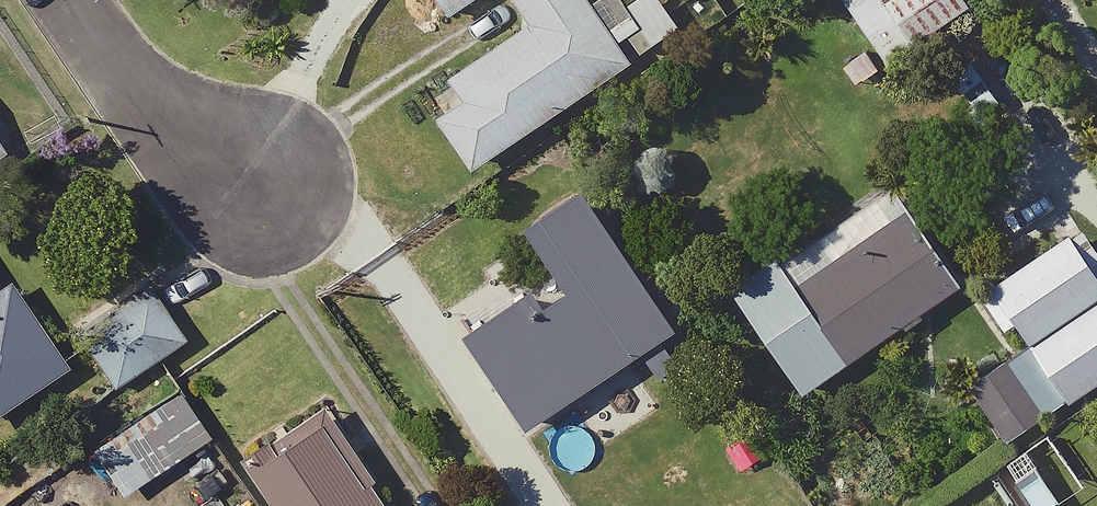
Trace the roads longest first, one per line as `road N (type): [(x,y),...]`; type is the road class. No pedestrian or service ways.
road 1 (residential): [(225,244),(60,0)]

